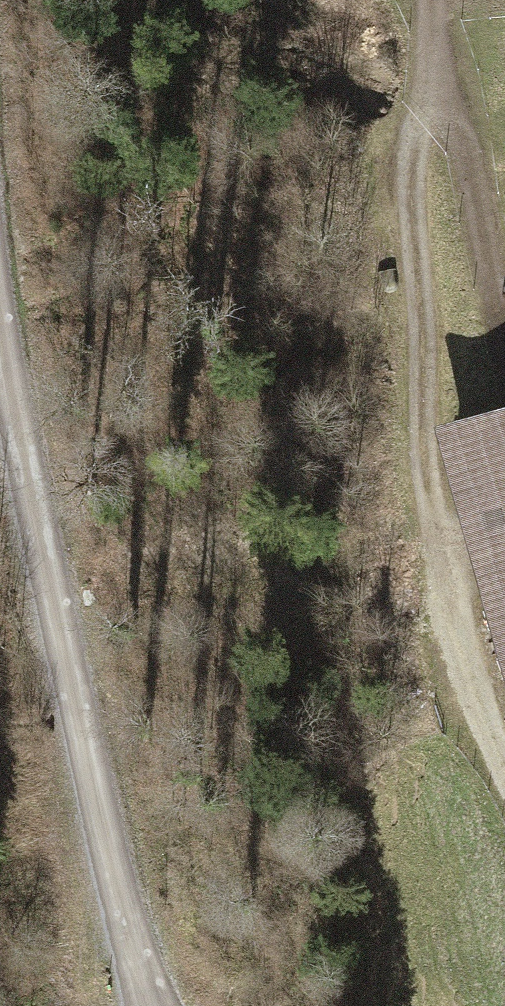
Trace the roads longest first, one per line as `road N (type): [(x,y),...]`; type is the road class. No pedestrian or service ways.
road 1 (track): [(0,297),(72,678),(146,1005)]
road 2 (track): [(504,762),(478,697),(425,439),(413,158),(431,55)]
road 3 (track): [(431,55),(476,169),(504,301)]

